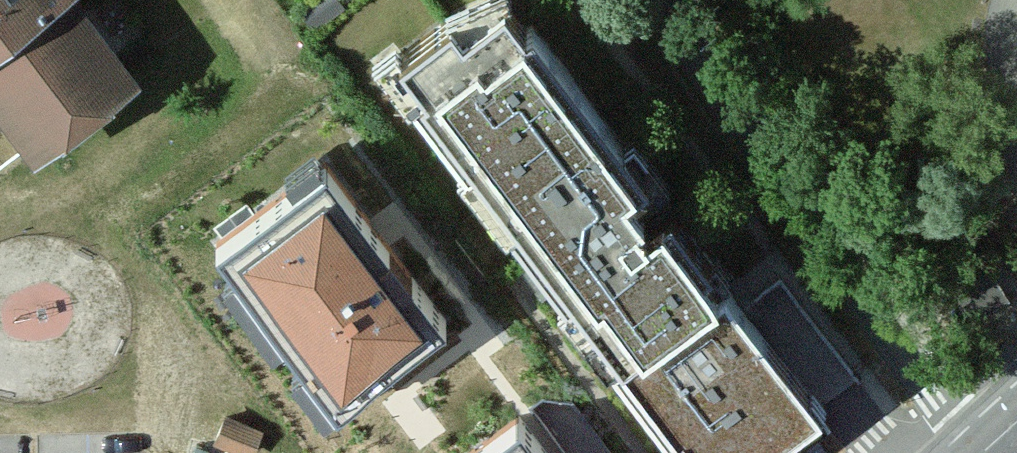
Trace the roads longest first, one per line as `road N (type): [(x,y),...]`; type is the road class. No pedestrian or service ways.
road 1 (residential): [(669,0),(680,37),(933,399),(982,452)]

